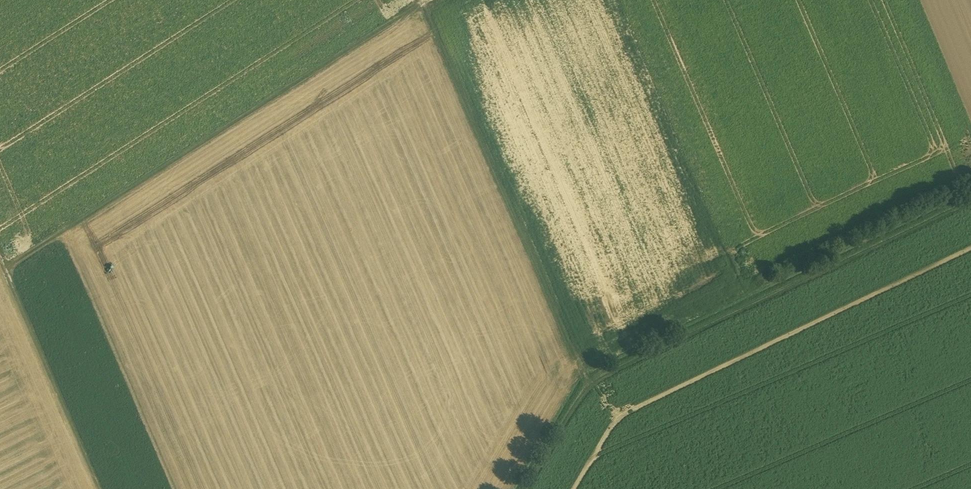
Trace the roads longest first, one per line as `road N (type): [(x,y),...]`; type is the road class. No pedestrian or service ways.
road 1 (track): [(970,198),(588,382),(525,488)]
road 2 (track): [(5,271),(423,2)]
road 3 (track): [(588,382),(422,0)]
road 4 (track): [(101,488),(0,261)]

